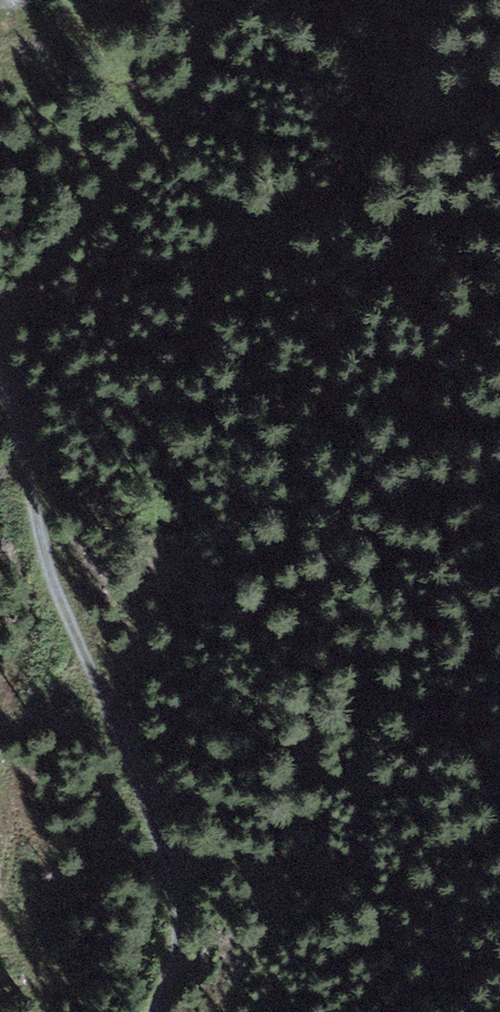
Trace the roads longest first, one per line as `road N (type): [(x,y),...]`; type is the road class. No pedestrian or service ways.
road 1 (track): [(0,374),(47,569),(176,897),(180,940),(153,1011)]
road 2 (track): [(0,338),(39,273),(184,104),(222,0)]
road 3 (track): [(86,662),(4,731),(0,750)]

